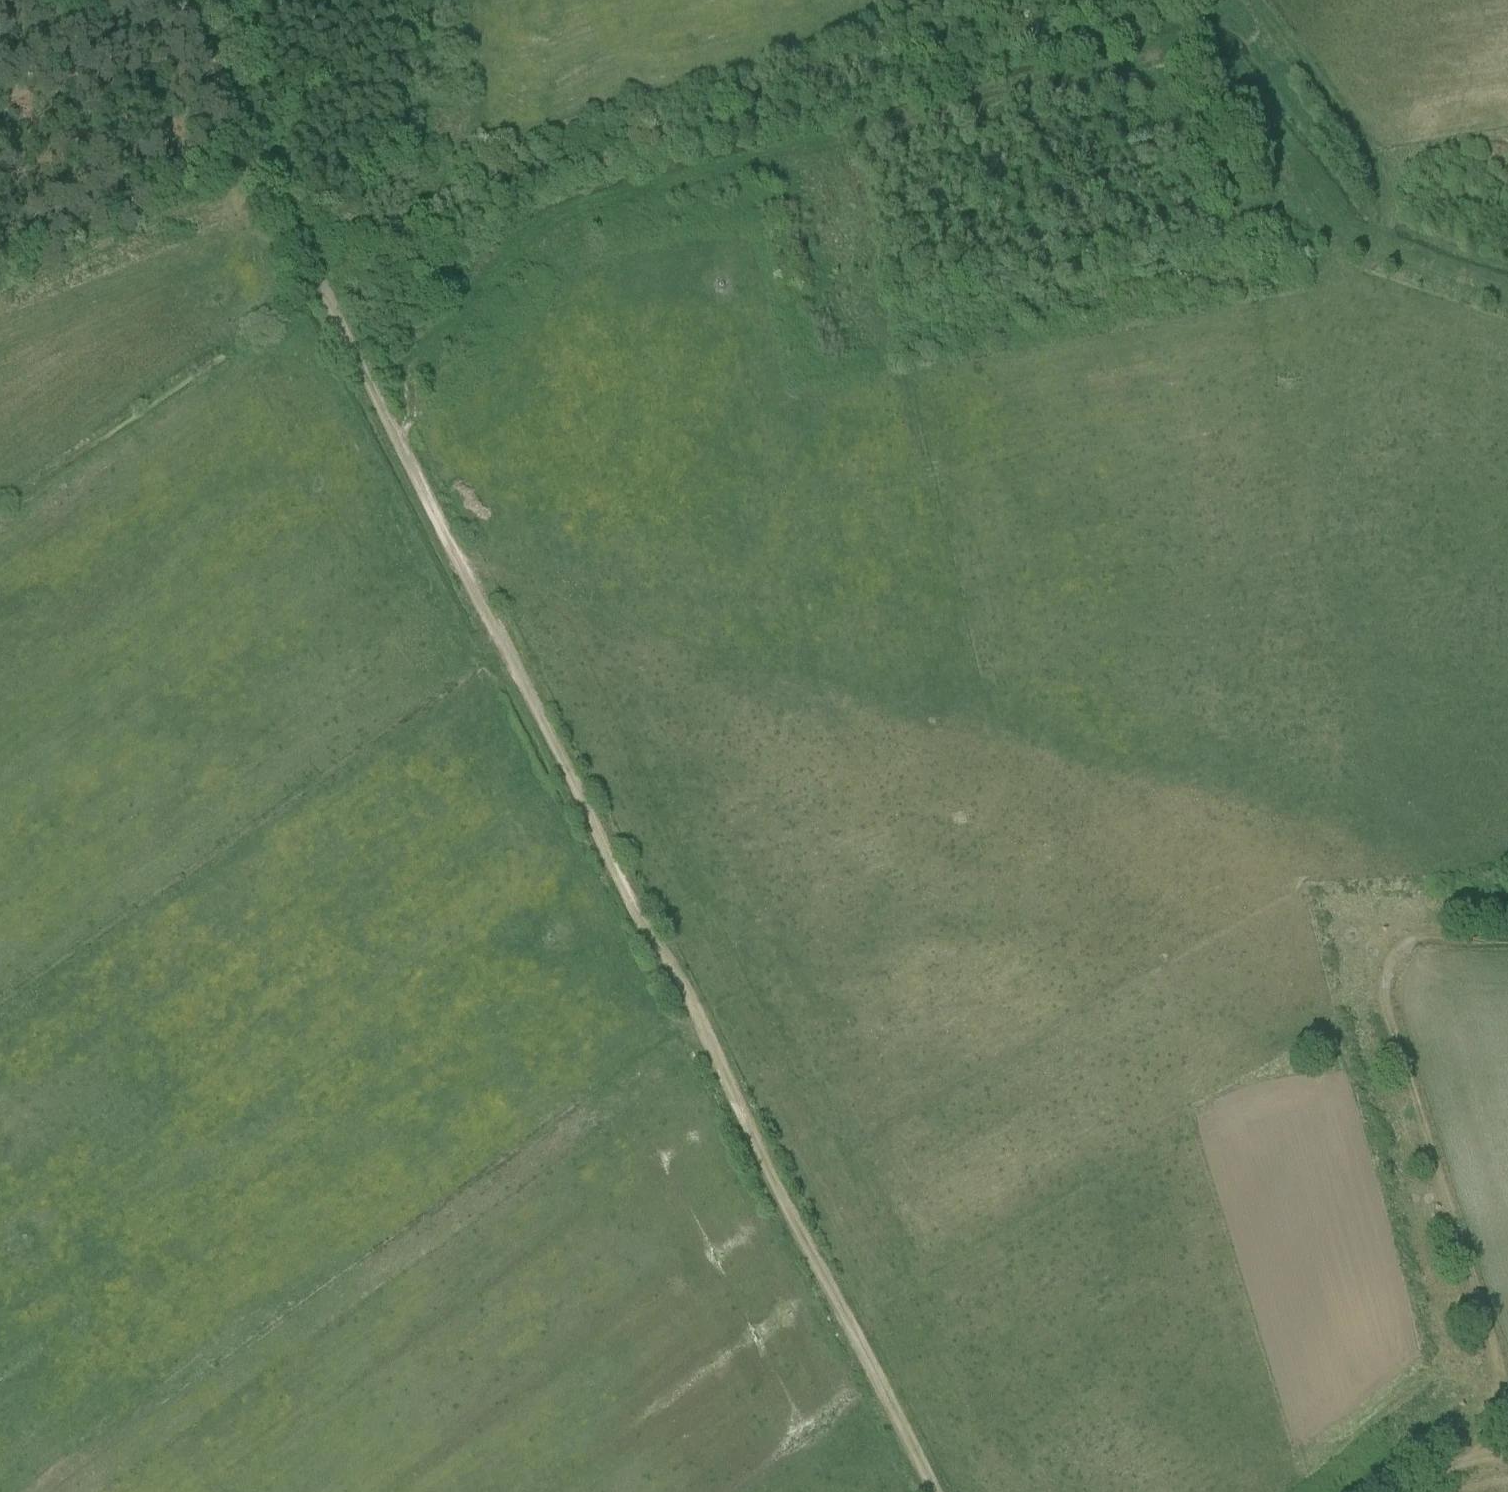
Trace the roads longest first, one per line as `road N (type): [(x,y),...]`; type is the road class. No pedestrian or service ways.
road 1 (track): [(181,0),(931,1491)]
road 2 (track): [(1417,1491),(1475,1450),(1501,1411),(1490,1341),(1385,1018),(1381,983),(1400,944),(1507,938)]

